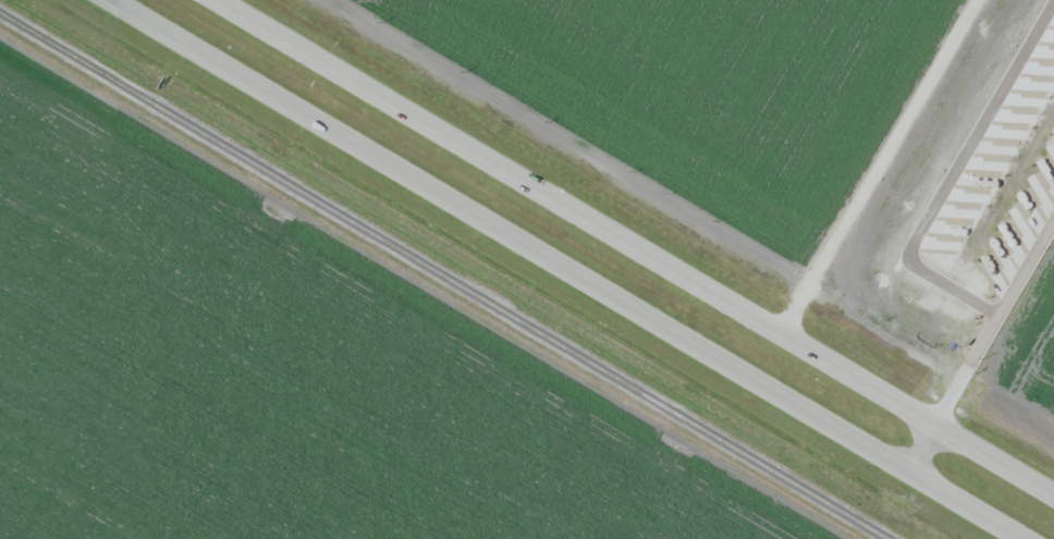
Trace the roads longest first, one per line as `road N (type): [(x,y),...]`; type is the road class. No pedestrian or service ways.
road 1 (trunk): [(119,0),(1029,538)]
road 2 (trunk): [(1053,480),(220,0)]
road 3 (residential): [(936,414),(1053,213)]

